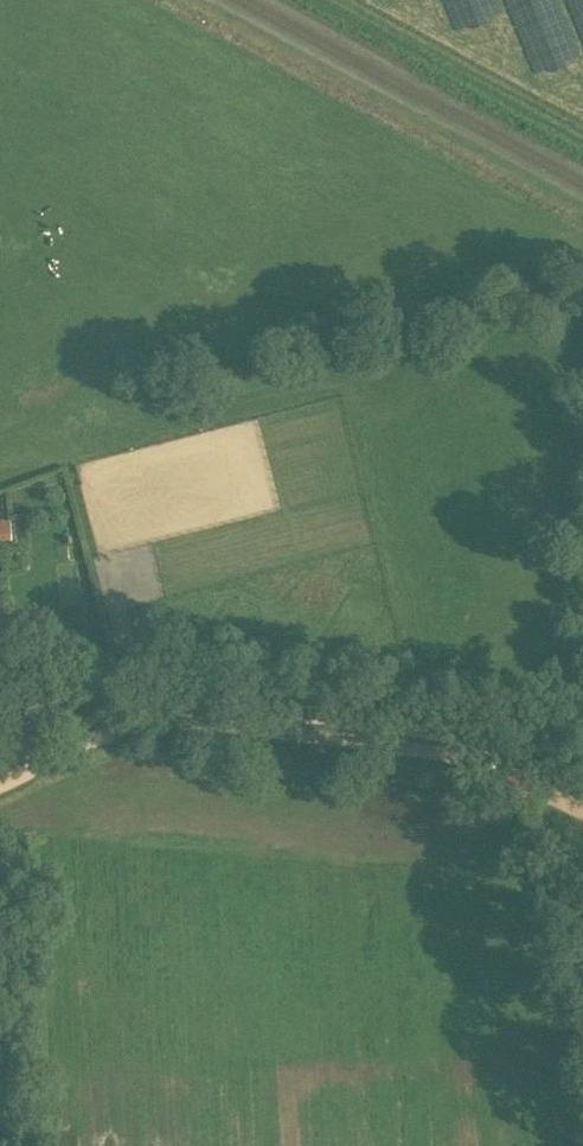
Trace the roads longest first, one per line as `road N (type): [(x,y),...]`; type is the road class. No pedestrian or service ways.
road 1 (track): [(522,774),(409,746),(204,718),(132,721),(21,775)]
road 2 (track): [(132,721),(110,598)]

